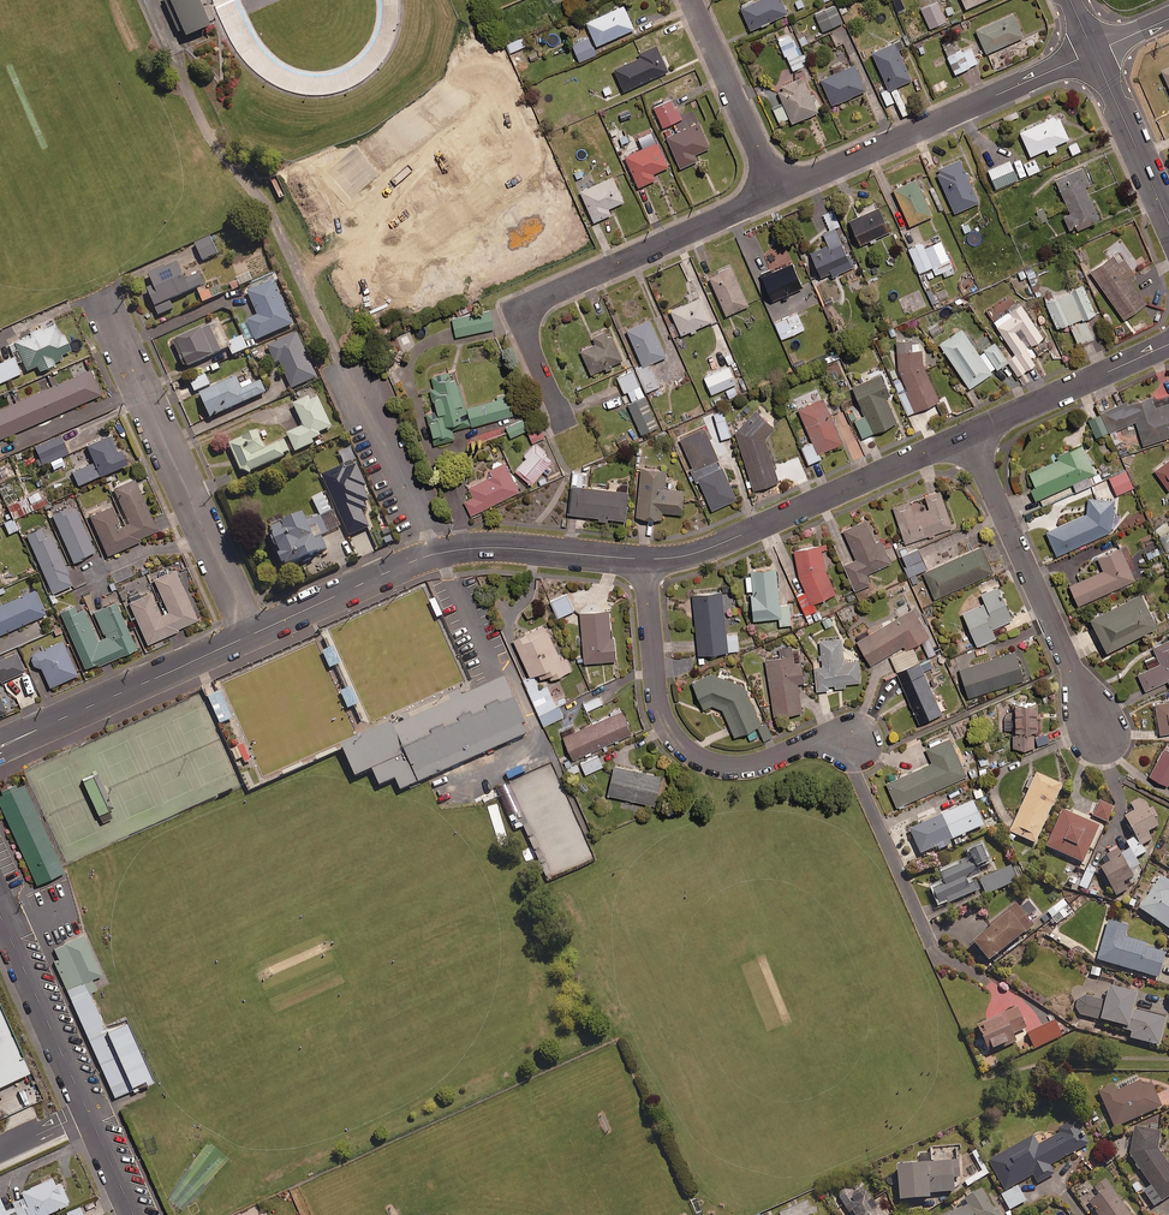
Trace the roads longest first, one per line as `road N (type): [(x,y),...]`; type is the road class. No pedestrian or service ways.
road 1 (residential): [(253,634),(457,549),(645,559)]
road 2 (residential): [(562,416),(526,333),(525,314),(536,301),(776,193)]
road 3 (residential): [(852,740),(827,737),(736,767),(693,756),(675,739),(655,694),(645,559)]
road 4 (residential): [(101,299),(253,634)]
road 5 (residential): [(645,559),(697,553),(968,435)]
road 6 (residential): [(776,193),(1093,52)]
road 7 (residential): [(0,913),(133,1214)]
road 8 (residential): [(1096,730),(968,435)]
road 9 (residential): [(0,748),(253,634)]
road 10 (residential): [(968,435),(1168,344)]
road 11 (residential): [(689,0),(776,193)]
road 12 (residential): [(1168,226),(1093,52)]

